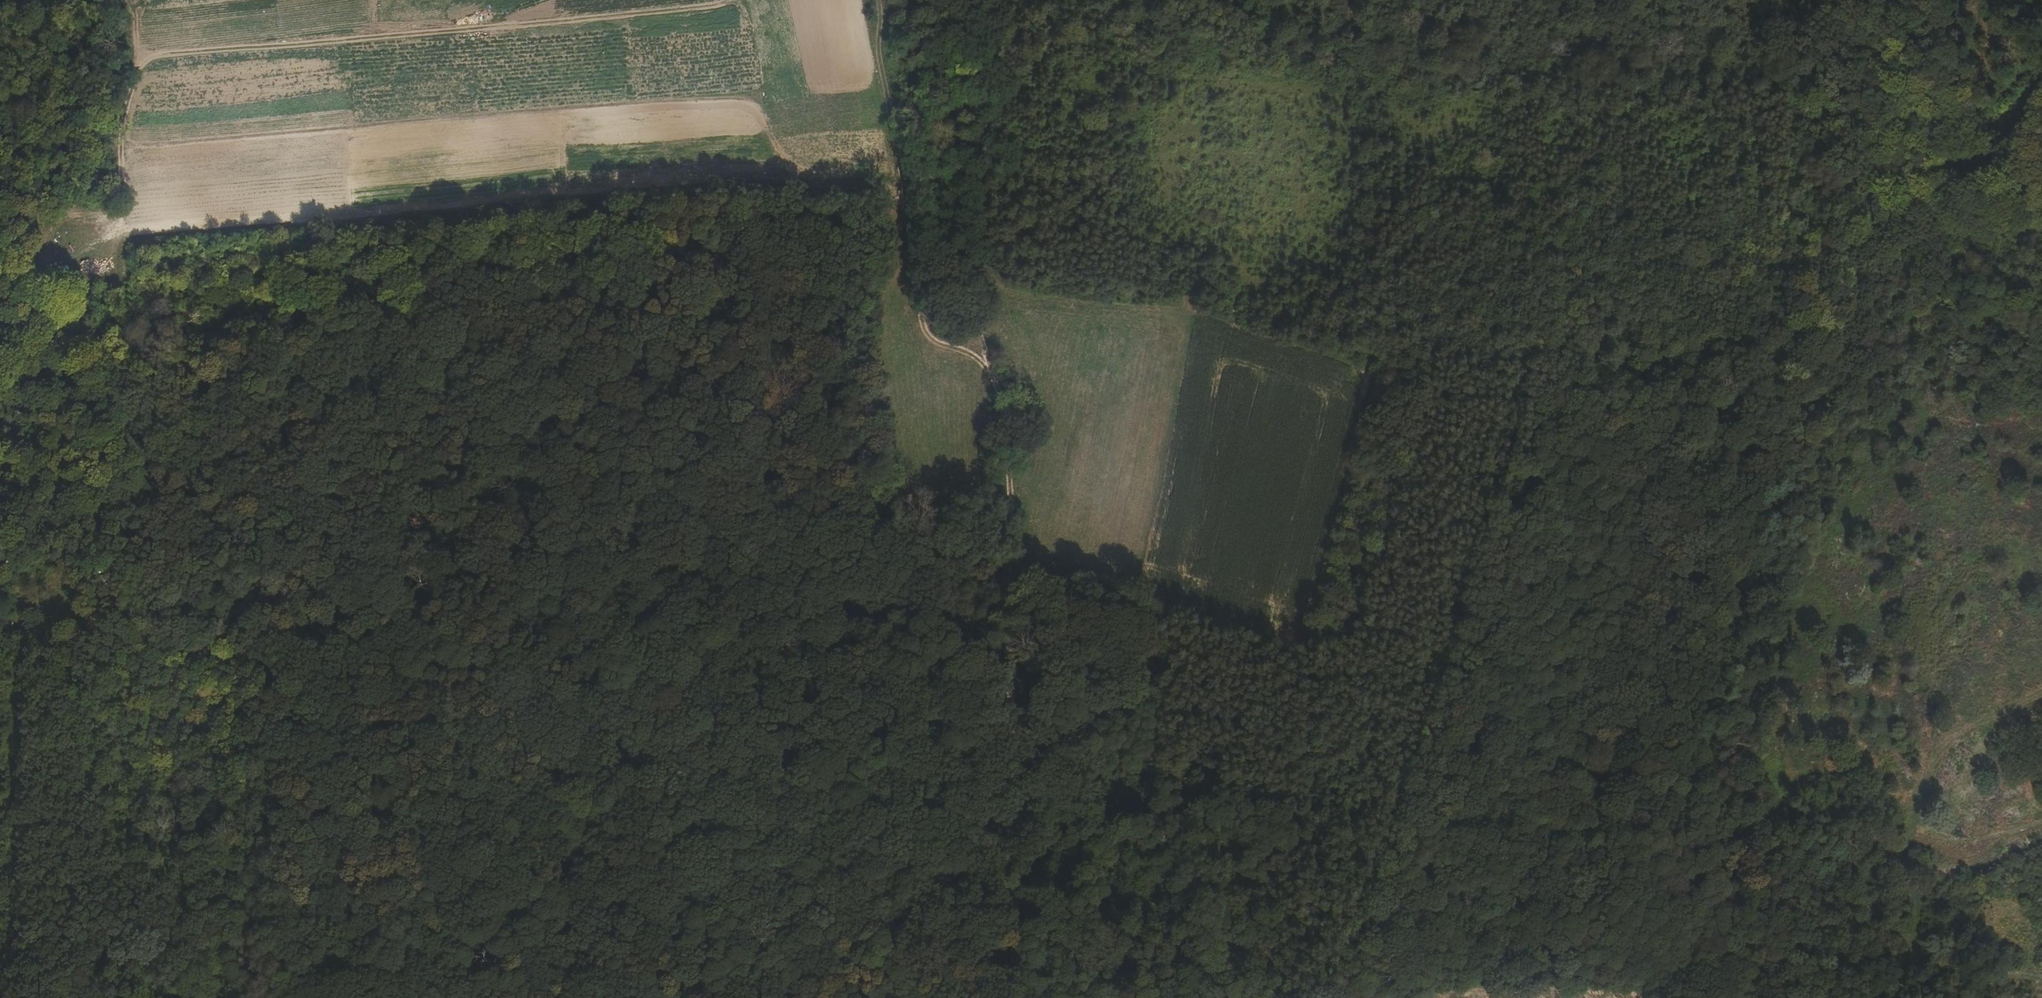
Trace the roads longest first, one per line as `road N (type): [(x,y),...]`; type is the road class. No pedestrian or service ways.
road 1 (track): [(1351,997),(1436,982),(1522,942),(1715,518),(1852,260),(1917,206),(2010,168),(2041,96)]
road 2 (track): [(909,0),(937,280),(1002,398),(1014,548),(1011,997)]

